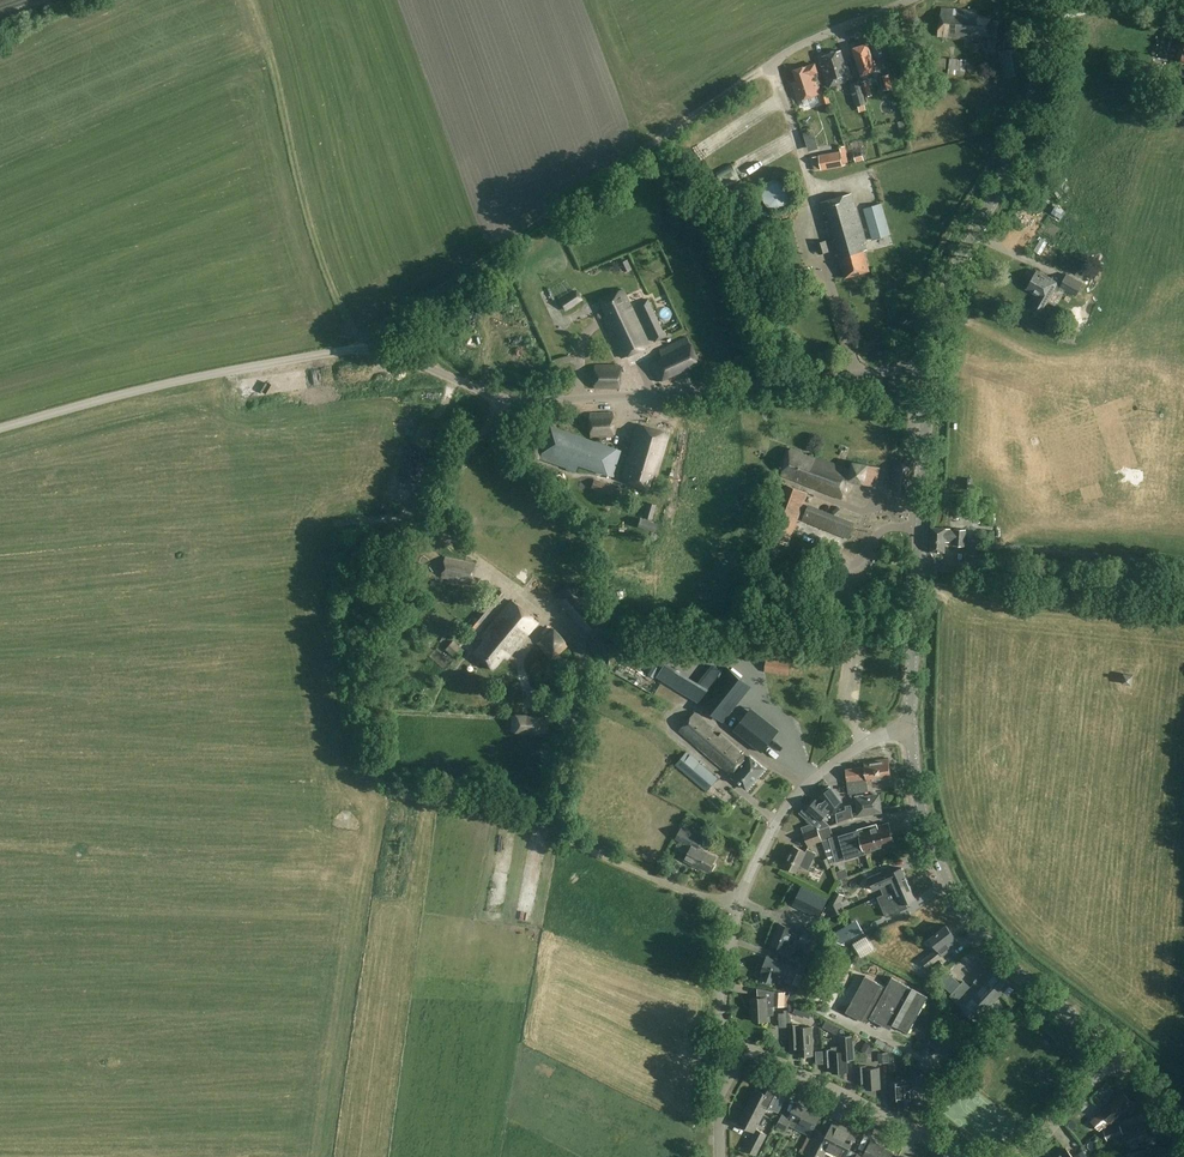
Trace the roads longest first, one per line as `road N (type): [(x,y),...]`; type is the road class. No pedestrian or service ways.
road 1 (residential): [(505,398),(703,391),(931,369)]
road 2 (track): [(422,300),(768,65)]
road 3 (tertiary): [(1118,1056),(1008,964),(961,905),(923,814),(910,728)]
road 4 (tertiary): [(931,369),(949,281),(1034,109),(1038,0)]
road 5 (residential): [(0,429),(186,380),(366,350)]
road 6 (track): [(468,553),(595,658),(557,809)]
road 7 (unclassified): [(1183,591),(919,565)]
road 8 (residential): [(961,1156),(745,1046)]
road 9 (residential): [(741,900),(692,893),(582,846),(563,832),(557,809)]
road 10 (tertiary): [(919,565),(931,369)]
road 11 (track): [(441,505),(330,525),(318,588)]
road 12 (track): [(395,798),(444,799),(560,827)]
road 13 (tertiary): [(910,728),(919,565)]
road 14 (residential): [(745,1046),(726,1030),(720,1007),(741,900)]
road 15 (unclassified): [(768,65),(909,0)]
road 16 (residential): [(505,398),(366,350)]
road 17 (track): [(438,522),(458,467),(505,398)]
road 18 (residential): [(1118,1056),(1022,1156)]
road 19 (residential): [(741,900),(774,826),(806,786)]
road 20 (residential): [(806,786),(871,740),(910,728)]

